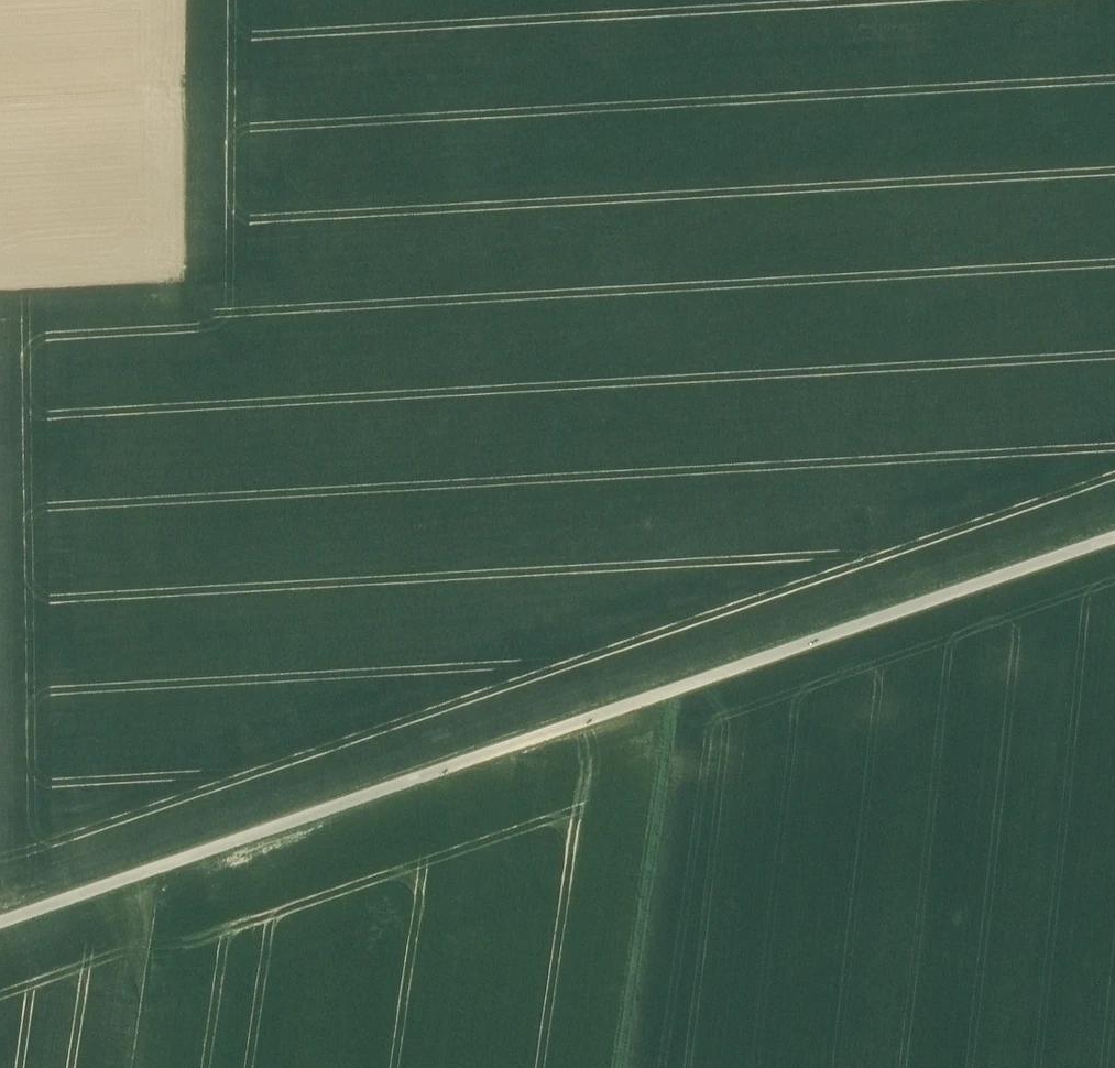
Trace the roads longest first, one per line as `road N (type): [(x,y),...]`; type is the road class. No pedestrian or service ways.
road 1 (track): [(0,924),(1114,538)]
road 2 (track): [(626,1067),(680,688)]

